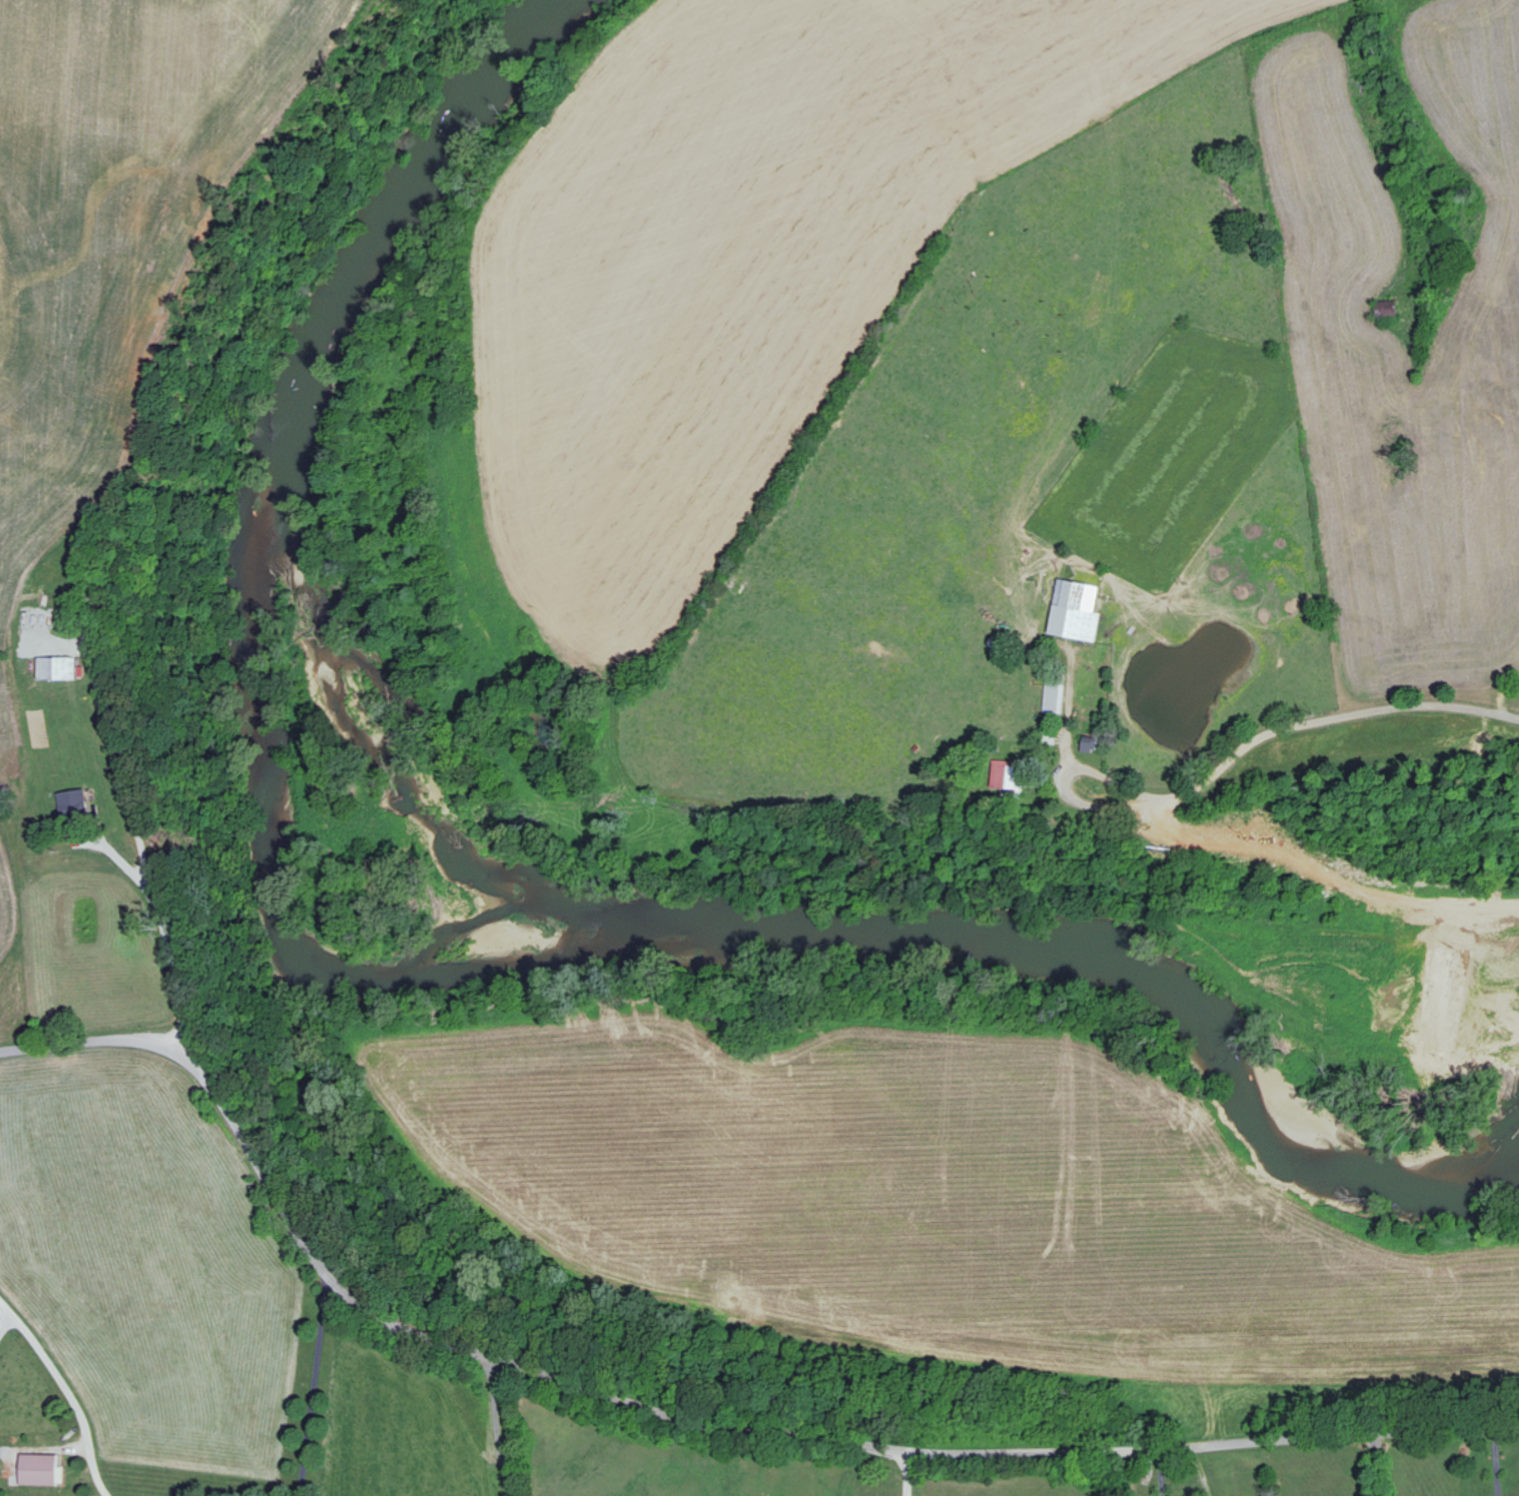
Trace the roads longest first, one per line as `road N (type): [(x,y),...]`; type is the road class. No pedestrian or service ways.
road 1 (residential): [(1518,1432),(988,1459),(706,1429),(448,1342),(358,1303),(319,1258),(221,1097),(177,1058),(130,1044),(0,1056)]
road 2 (residential): [(1518,721),(1416,709),(1314,724),(1263,737),(1194,792),(1165,799)]

